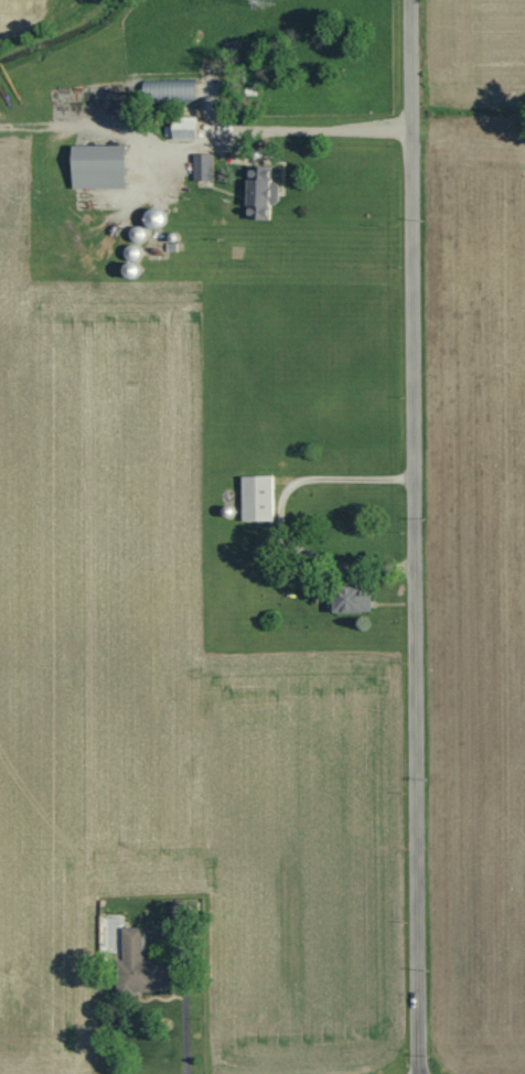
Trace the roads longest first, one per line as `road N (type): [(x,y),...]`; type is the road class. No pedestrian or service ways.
road 1 (tertiary): [(410,0),(418,1073)]

